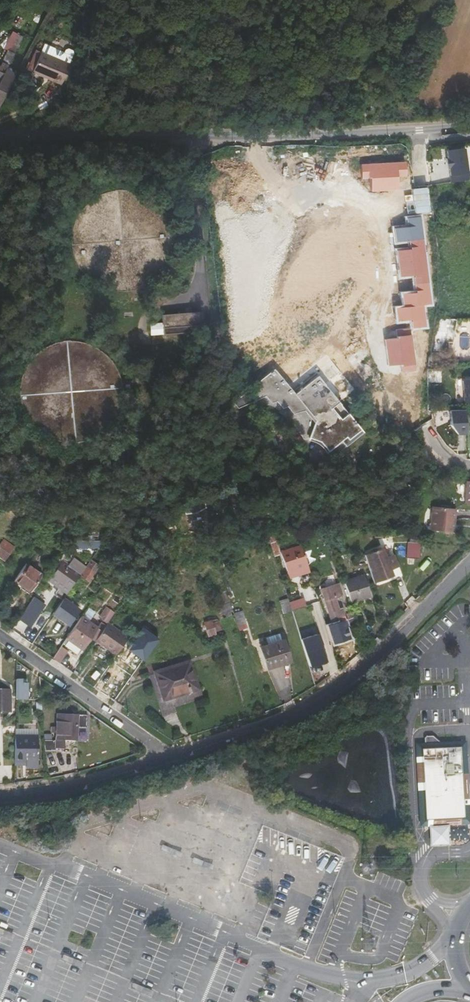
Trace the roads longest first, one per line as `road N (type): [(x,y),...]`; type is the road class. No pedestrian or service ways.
road 1 (residential): [(469,126),(0,139)]
road 2 (residential): [(469,564),(330,691),(282,720),(173,756)]
road 3 (residential): [(0,629),(173,756)]
road 4 (residential): [(173,756),(74,787),(0,799)]

